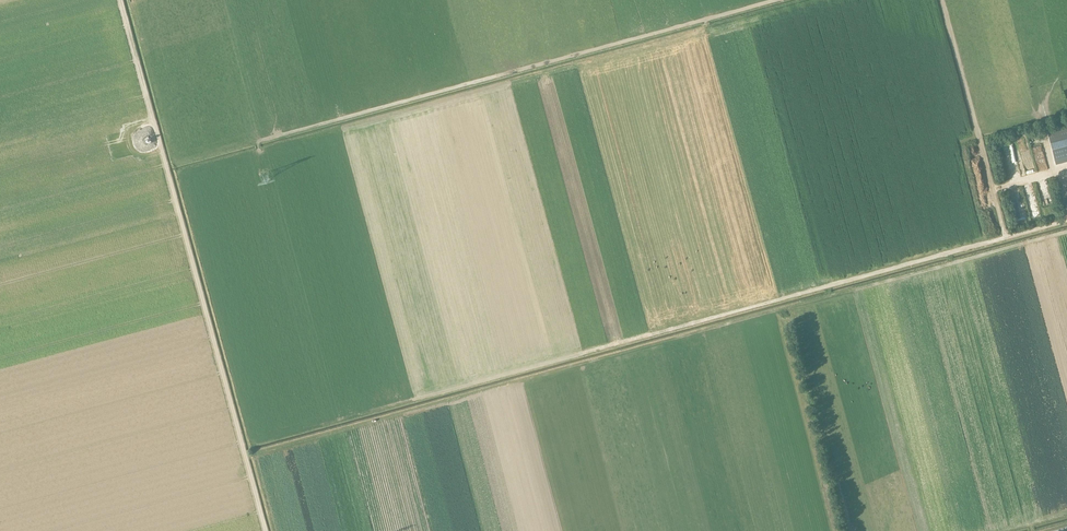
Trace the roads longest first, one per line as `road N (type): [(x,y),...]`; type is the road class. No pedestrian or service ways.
road 1 (track): [(149,105),(266,530)]

